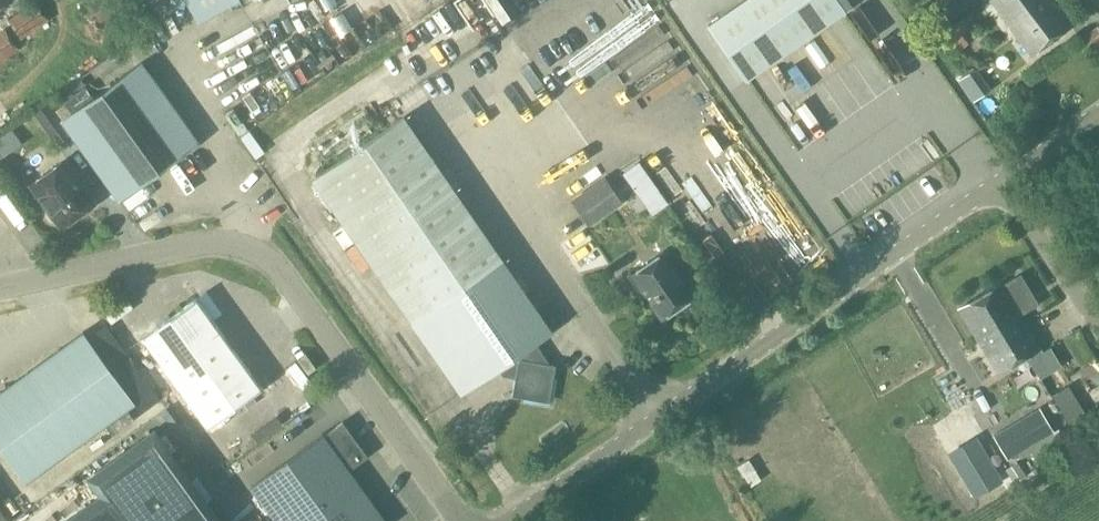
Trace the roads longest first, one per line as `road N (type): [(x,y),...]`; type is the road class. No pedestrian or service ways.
road 1 (unclassified): [(454,520),(284,278),(245,249),(199,244),(0,288)]
road 2 (unclassified): [(517,520),(1003,178)]
road 3 (unclassified): [(1098,331),(1003,178)]

